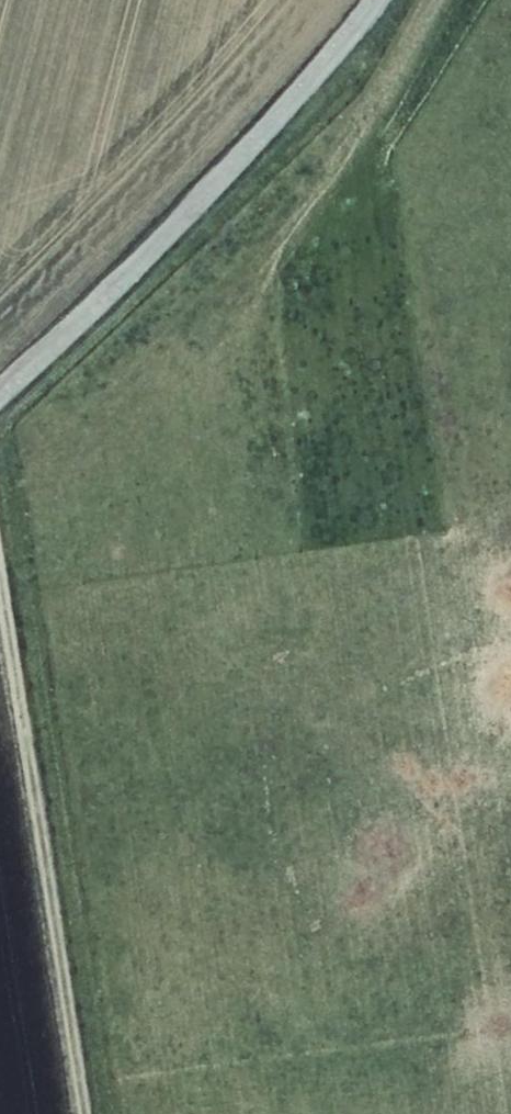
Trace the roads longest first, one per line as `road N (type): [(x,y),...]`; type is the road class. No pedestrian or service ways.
road 1 (unclassified): [(373,0),(171,231),(0,396)]
road 2 (track): [(83,1113),(0,593)]

